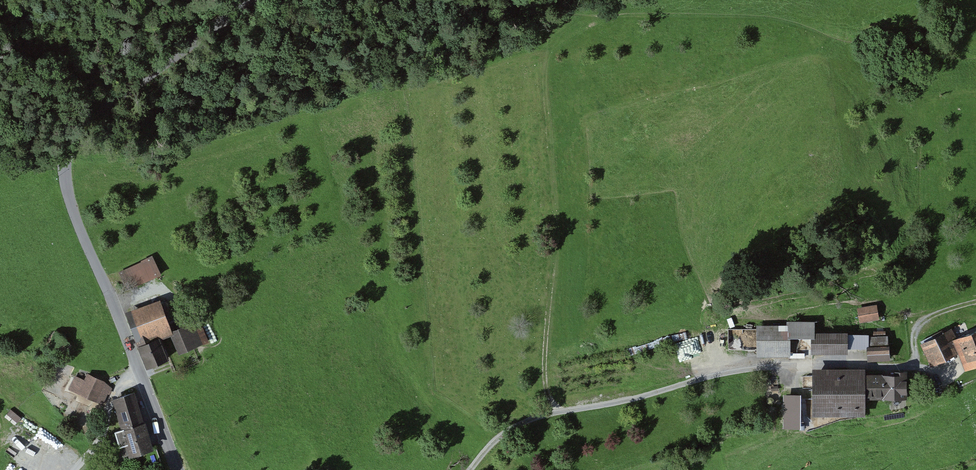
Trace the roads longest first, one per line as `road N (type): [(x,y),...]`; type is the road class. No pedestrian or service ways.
road 1 (tertiary): [(175,469),(63,167),(75,138),(251,0)]
road 2 (track): [(471,469),(494,442),(532,421),(730,372),(906,367),(919,321),(975,302)]
road 3 (track): [(73,469),(95,447),(118,388),(139,373)]

